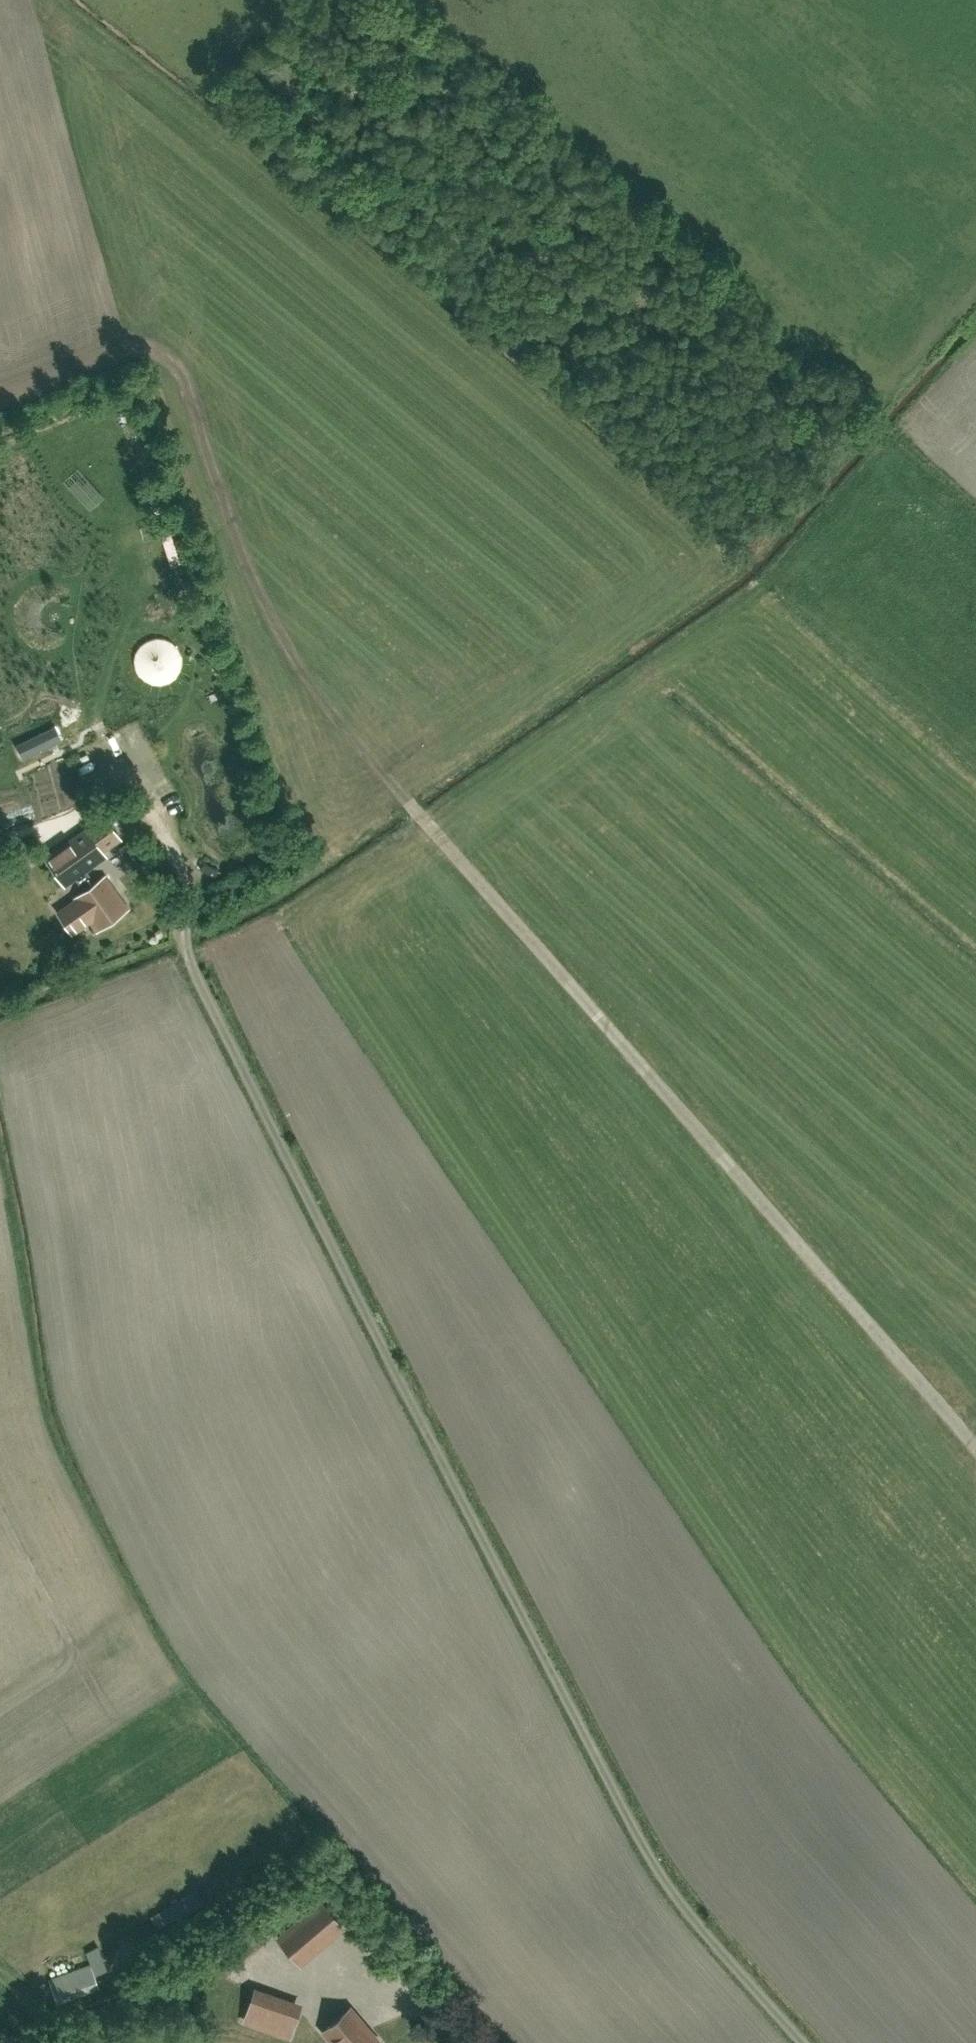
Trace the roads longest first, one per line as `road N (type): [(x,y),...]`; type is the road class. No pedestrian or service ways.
road 1 (track): [(186,896),(178,931),(643,1840),(705,1929),(807,2042)]

